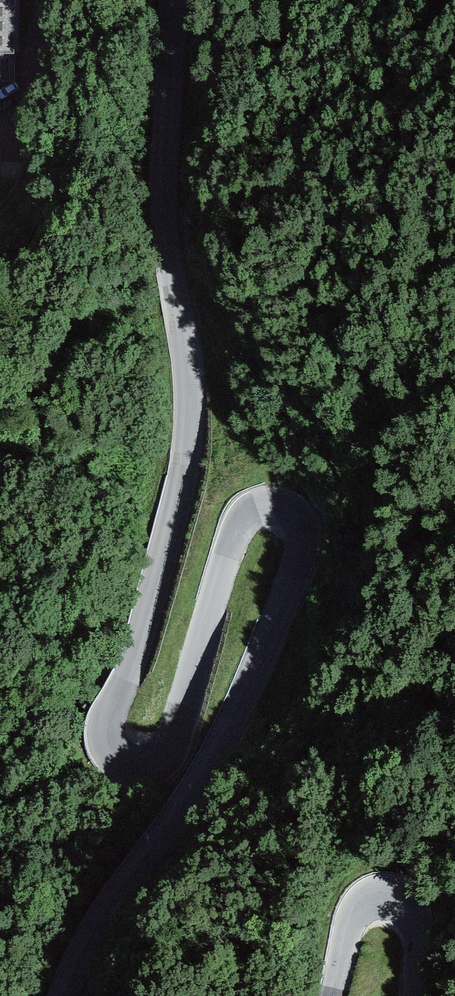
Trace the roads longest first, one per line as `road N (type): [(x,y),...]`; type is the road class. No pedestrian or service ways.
road 1 (tertiary): [(173,0),(163,195),(190,385),(188,448),(154,586),(106,729),(117,755),(150,762),(171,743),(240,523),(261,505),(286,507),(305,538),(225,737),(175,819),(115,895),(65,995)]
road 2 (tertiary): [(334,995),(355,913),(379,896),(401,900),(415,917),(415,995)]
road 3 (residential): [(42,0),(16,157)]

